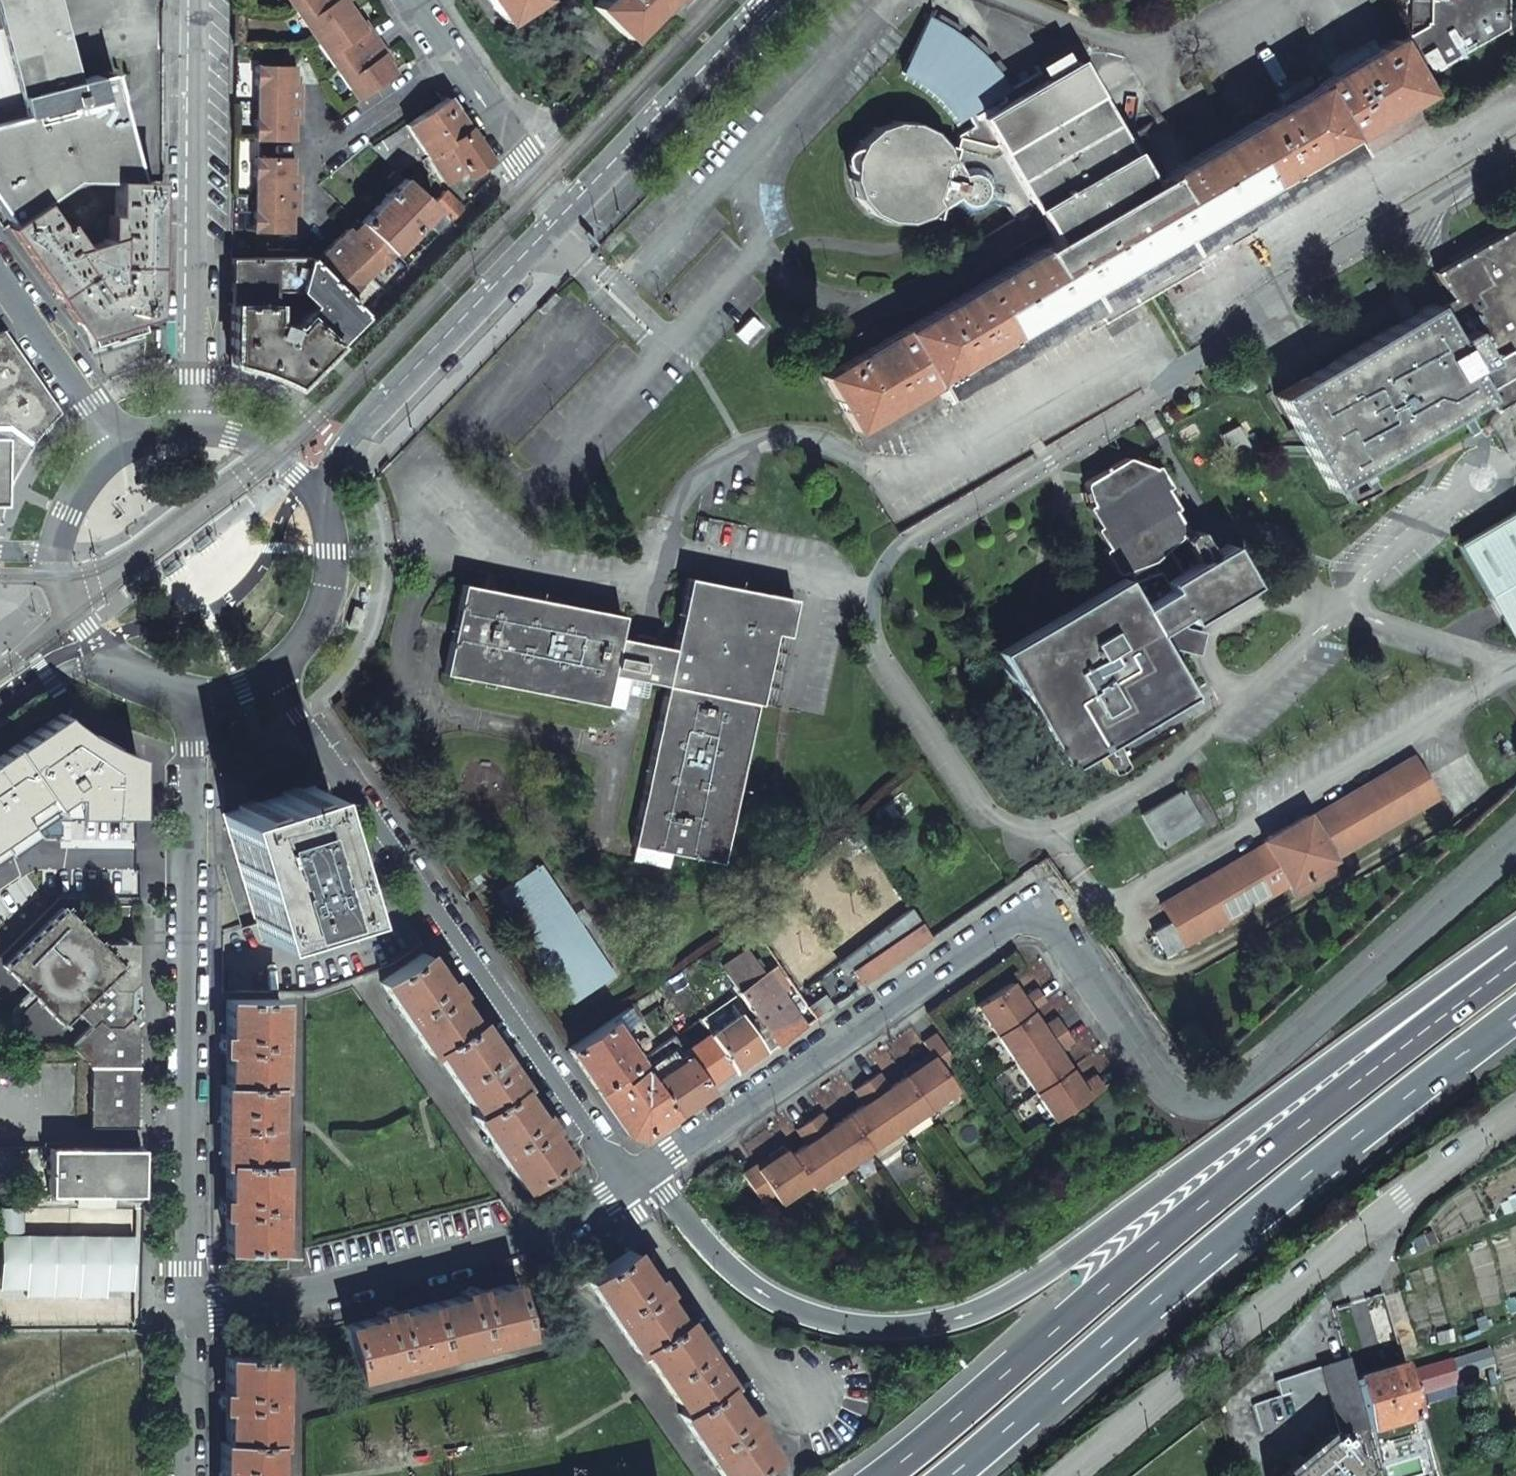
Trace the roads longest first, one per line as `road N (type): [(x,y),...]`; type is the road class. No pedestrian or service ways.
road 1 (residential): [(653,1167),(1045,909),(1171,1090),(1197,1107),(1233,1090),(1515,847)]
road 2 (trunk): [(1515,956),(1388,1022),(991,1305),(920,1325),(845,1328),(776,1304),(724,1266),(653,1167)]
road 3 (trunk): [(1515,958),(1328,1102),(881,1475)]
road 4 (trunk): [(952,1475),(1297,1185),(1515,1017)]
road 5 (residential): [(627,1183),(275,675)]
road 6 (residential): [(192,696),(185,1310)]
road 7 (residential): [(185,1310),(294,1303),(517,1247),(627,1183)]
road 8 (residential): [(200,0),(199,428)]
road 9 (residential): [(1074,1475),(1387,1214)]
road 10 (secondary): [(319,496),(348,438),(566,210)]
road 11 (secondary): [(566,210),(767,0)]
road 12 (residential): [(627,1183),(747,1355),(798,1393)]
road 13 (residential): [(566,210),(412,0)]
road 14 (residential): [(0,280),(117,448)]
road 15 (secondary): [(275,675),(311,635),(331,588),(331,536),(319,496)]
road 16 (residential): [(185,1310),(185,1475)]
road 17 (residential): [(1387,1214),(1515,1113)]
road 18 (secondary): [(319,496),(271,446),(199,428)]
road 19 (secondary): [(117,448),(76,491),(54,567)]
road 20 (secondary): [(0,718),(65,672),(114,669)]
road 21 (secondary): [(54,567),(66,611),(114,669)]

